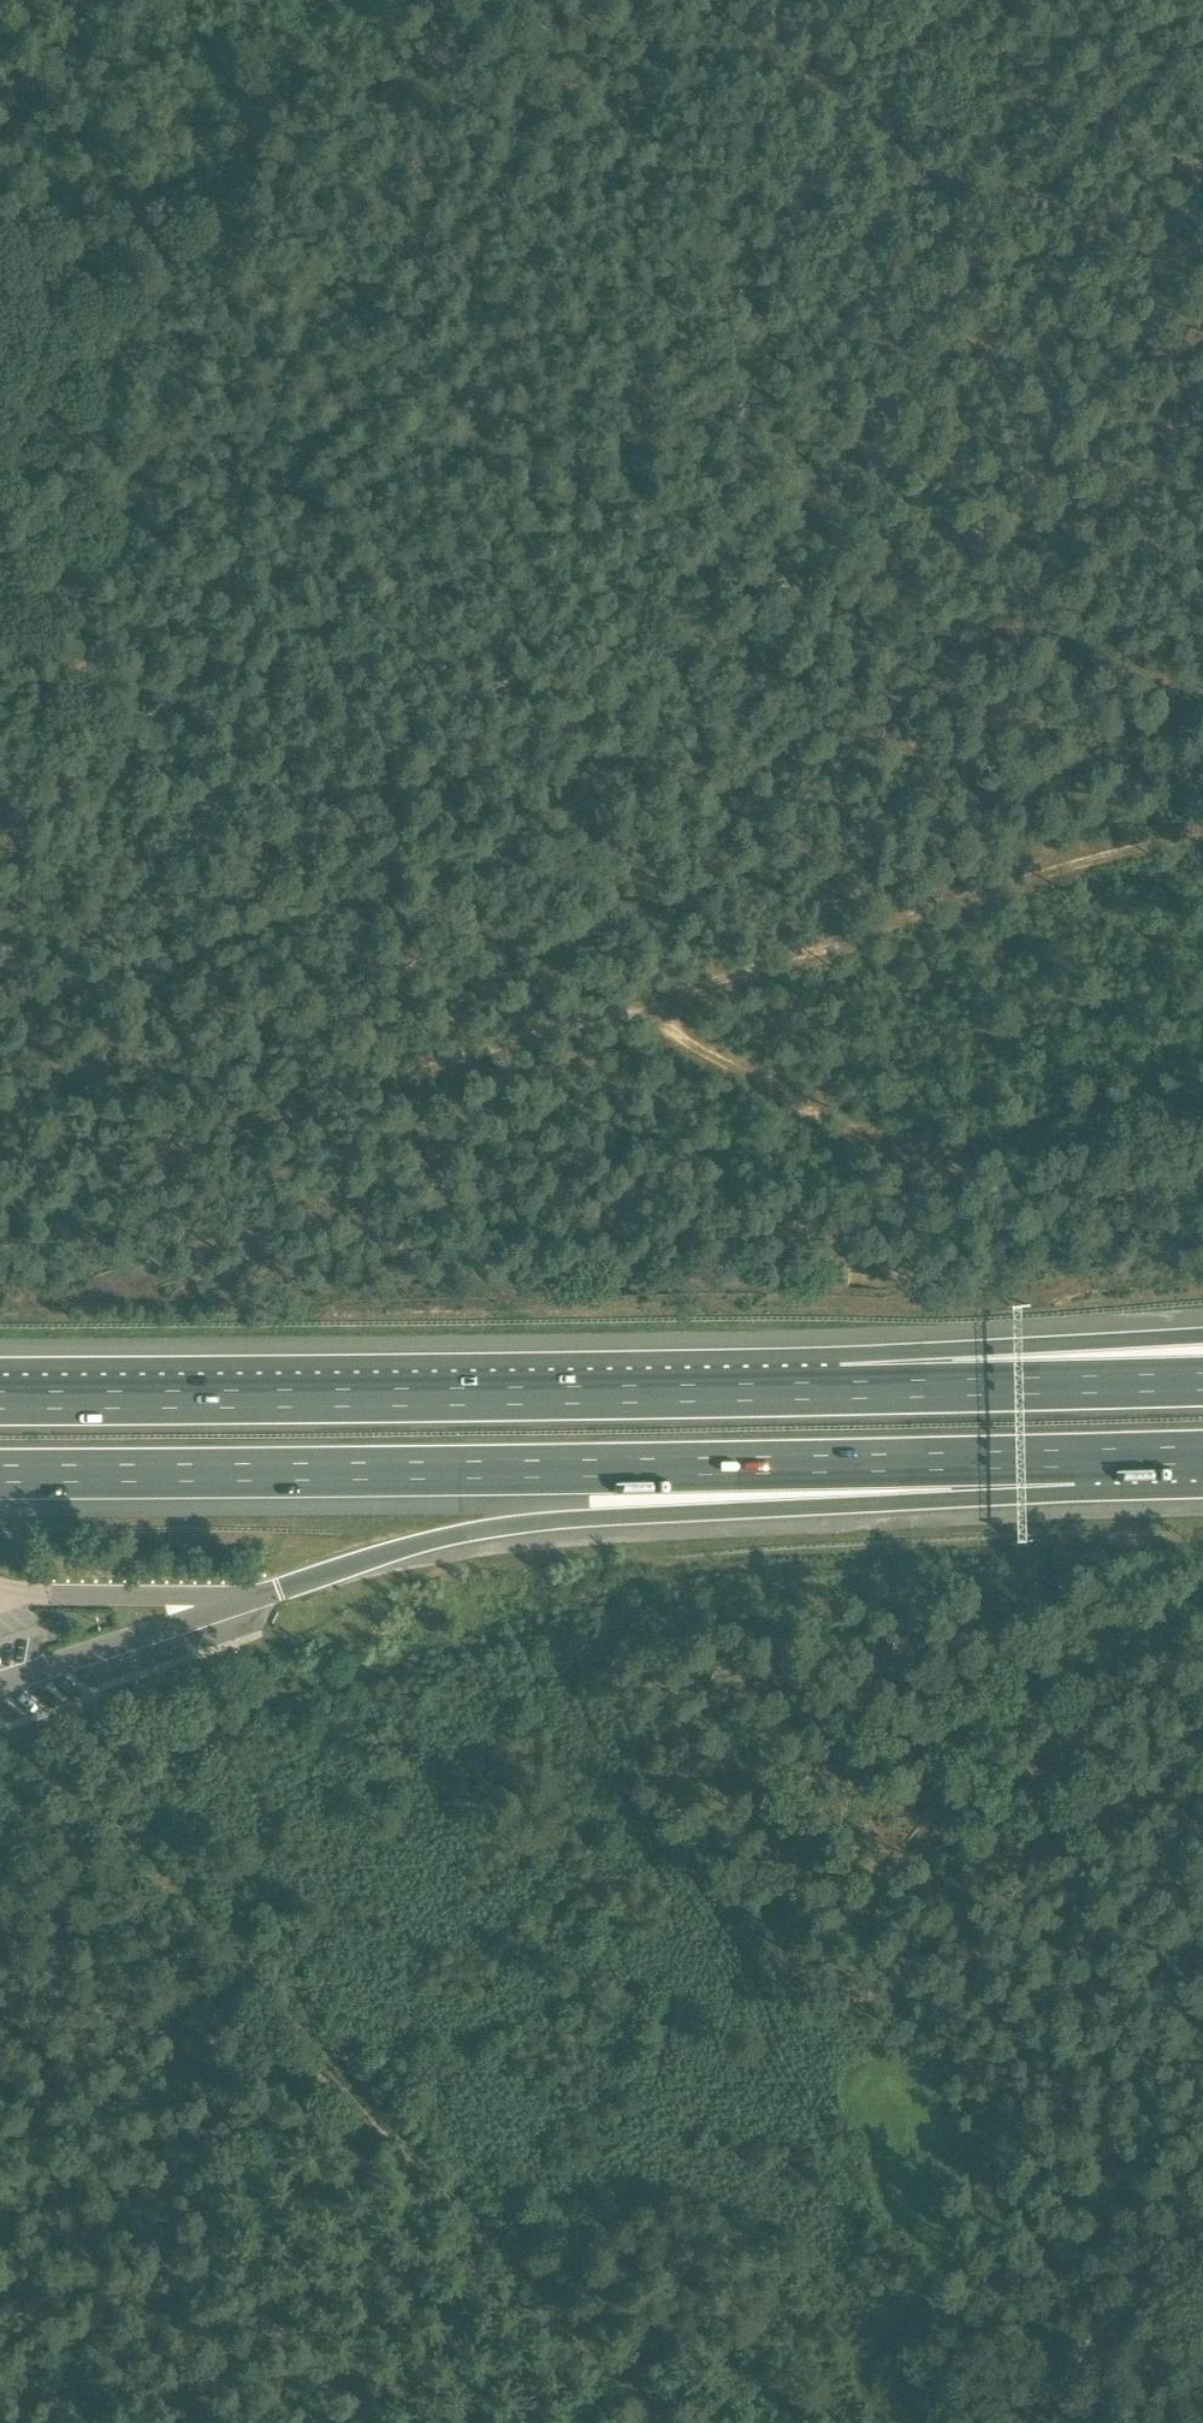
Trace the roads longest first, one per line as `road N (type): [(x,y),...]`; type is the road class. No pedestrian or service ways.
road 1 (track): [(0,1192),(1202,829)]
road 2 (motorway): [(0,1474),(1072,1458)]
road 3 (motorway): [(837,1391),(0,1398)]
road 4 (motorway): [(345,1567),(518,1524),(873,1505),(1072,1458)]
road 5 (track): [(1202,1185),(1154,1198),(959,1161),(852,1131),(687,1046),(635,1000)]
road 6 (motorway): [(1202,1337),(1115,1342),(837,1391)]
road 7 (motorway): [(1202,1380),(837,1391)]
road 8 (track): [(1072,2422),(1072,2367),(1100,2322),(1202,2262)]
road 9 (track): [(880,2422),(866,2391),(875,2342),(926,2285),(946,2239)]
road 10 (track): [(81,0),(0,119)]
road 11 (motorway): [(1072,1458),(1202,1454)]

